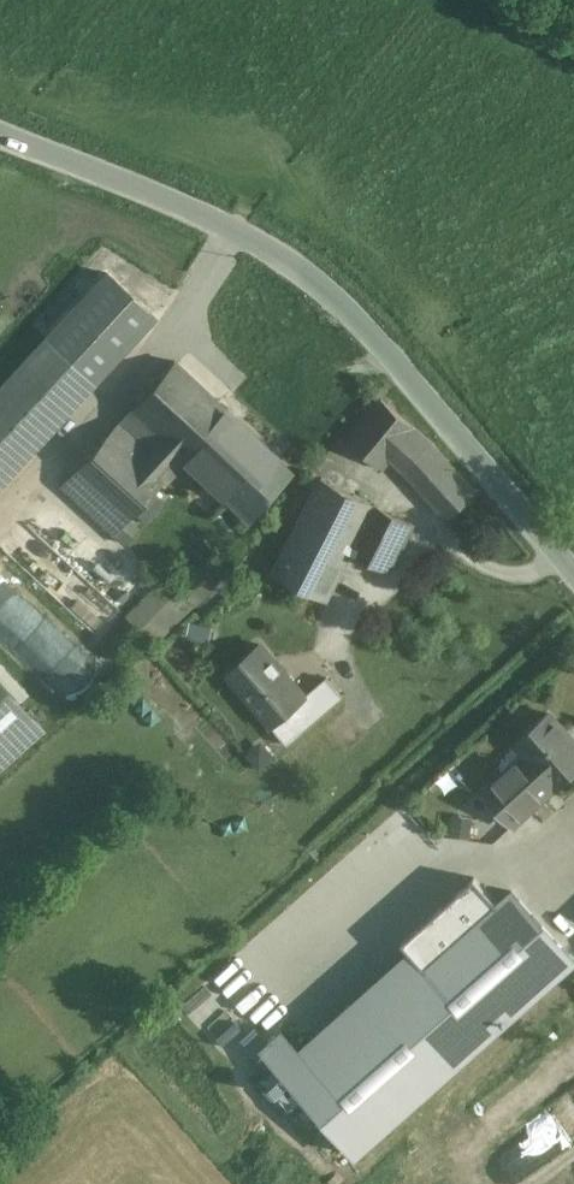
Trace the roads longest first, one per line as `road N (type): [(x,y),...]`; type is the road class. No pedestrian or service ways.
road 1 (tertiary): [(0,136),(226,225),(314,280),(386,349),(573,570)]

